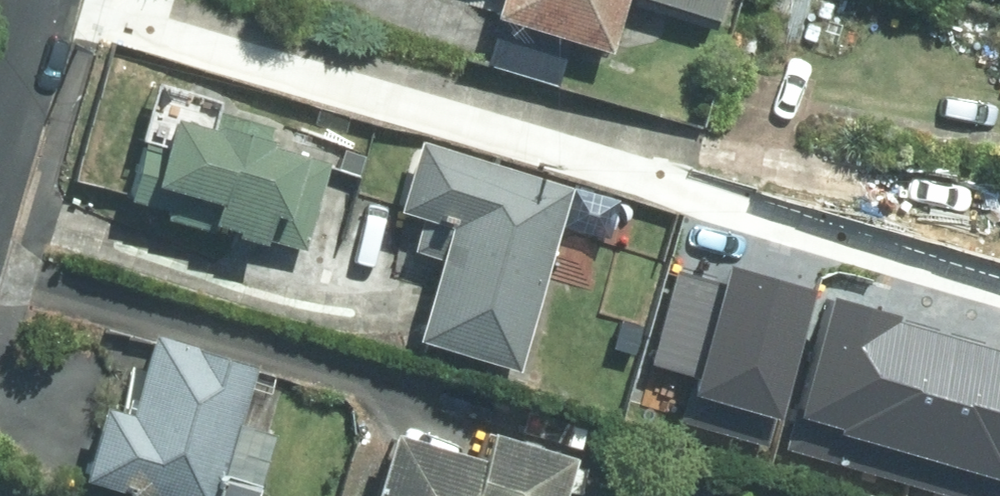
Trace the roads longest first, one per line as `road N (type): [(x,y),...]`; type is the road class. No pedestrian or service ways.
road 1 (residential): [(0,147),(43,0)]

